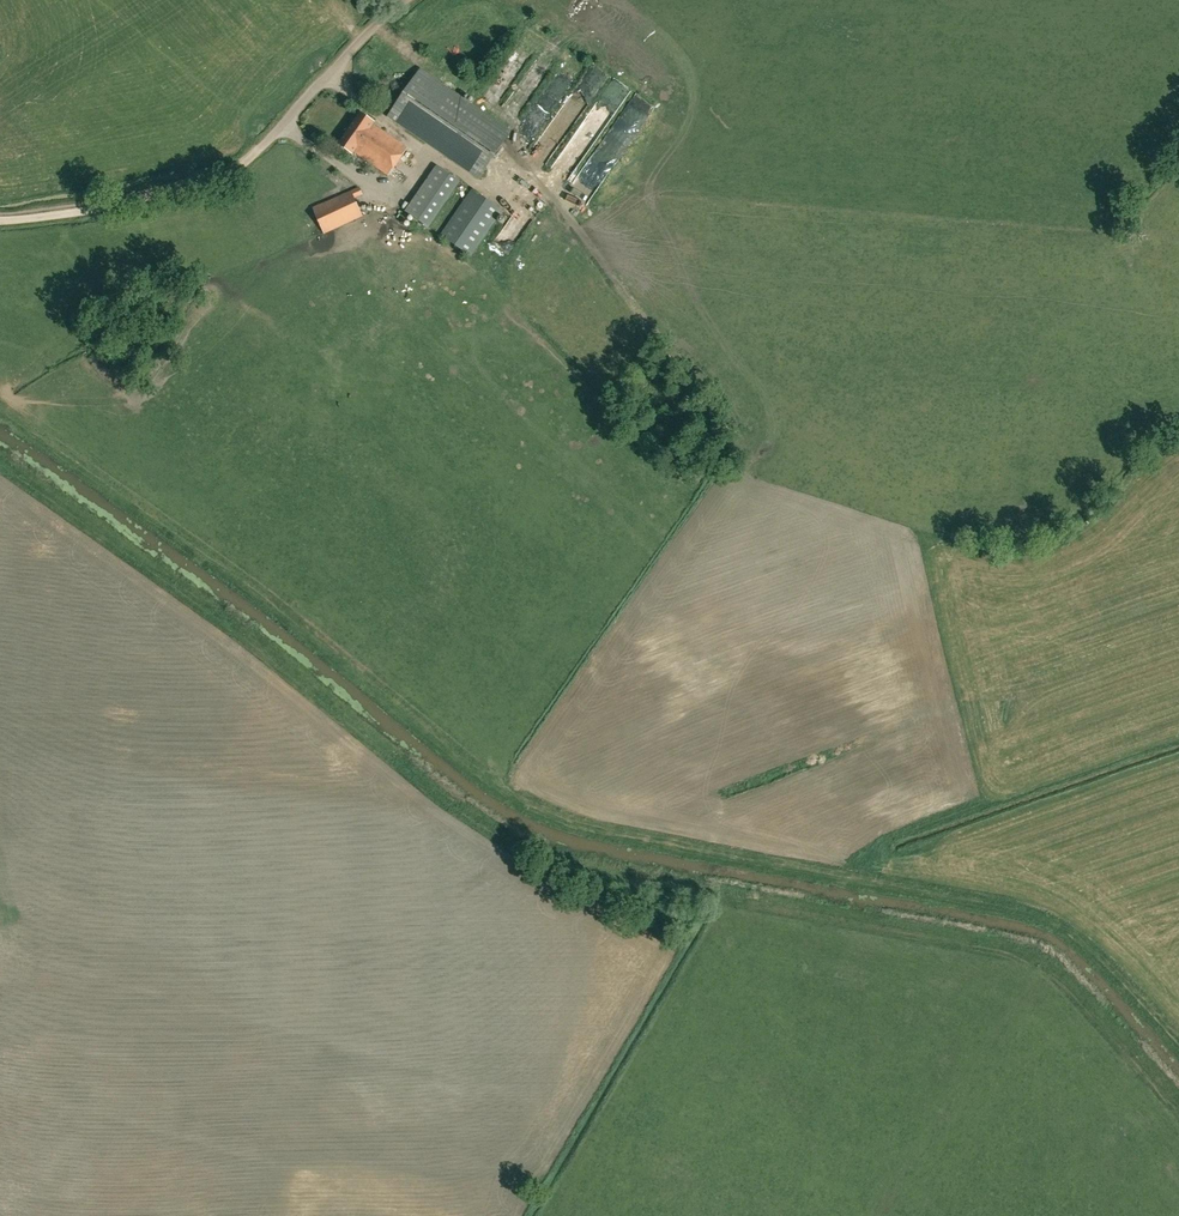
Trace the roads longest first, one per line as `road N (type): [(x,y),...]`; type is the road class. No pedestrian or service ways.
road 1 (track): [(287,126),(226,176),(99,209),(0,221)]
road 2 (unclassified): [(404,0),(287,126)]

